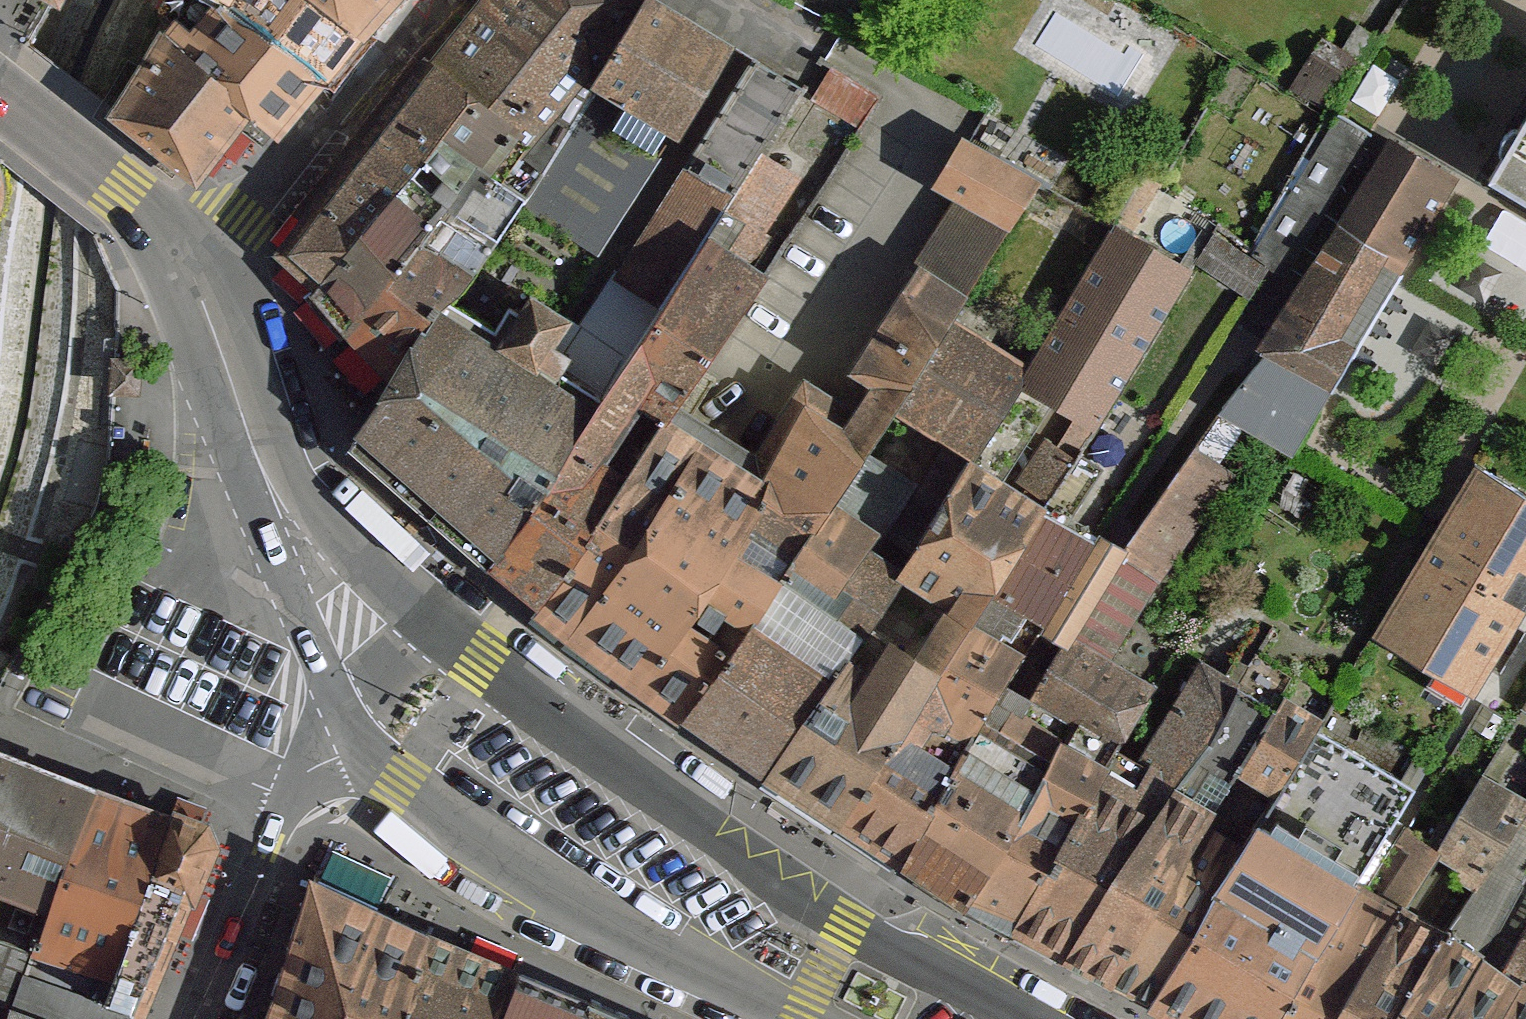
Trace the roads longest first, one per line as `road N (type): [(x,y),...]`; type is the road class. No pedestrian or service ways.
road 1 (residential): [(1036,1018),(848,922),(432,630)]
road 2 (residential): [(343,717),(396,783),(533,880),(599,921),(804,1018)]
road 3 (residential): [(194,278),(420,0)]
road 4 (unclassified): [(343,717),(289,799),(201,1018)]
road 5 (unclassified): [(194,278),(256,455),(302,553)]
road 6 (unclassified): [(0,95),(142,210),(194,278)]
road 7 (residential): [(302,553),(343,717)]
road 8 (residential): [(432,630),(302,553)]
road 9 (unclassified): [(432,630),(343,717)]

